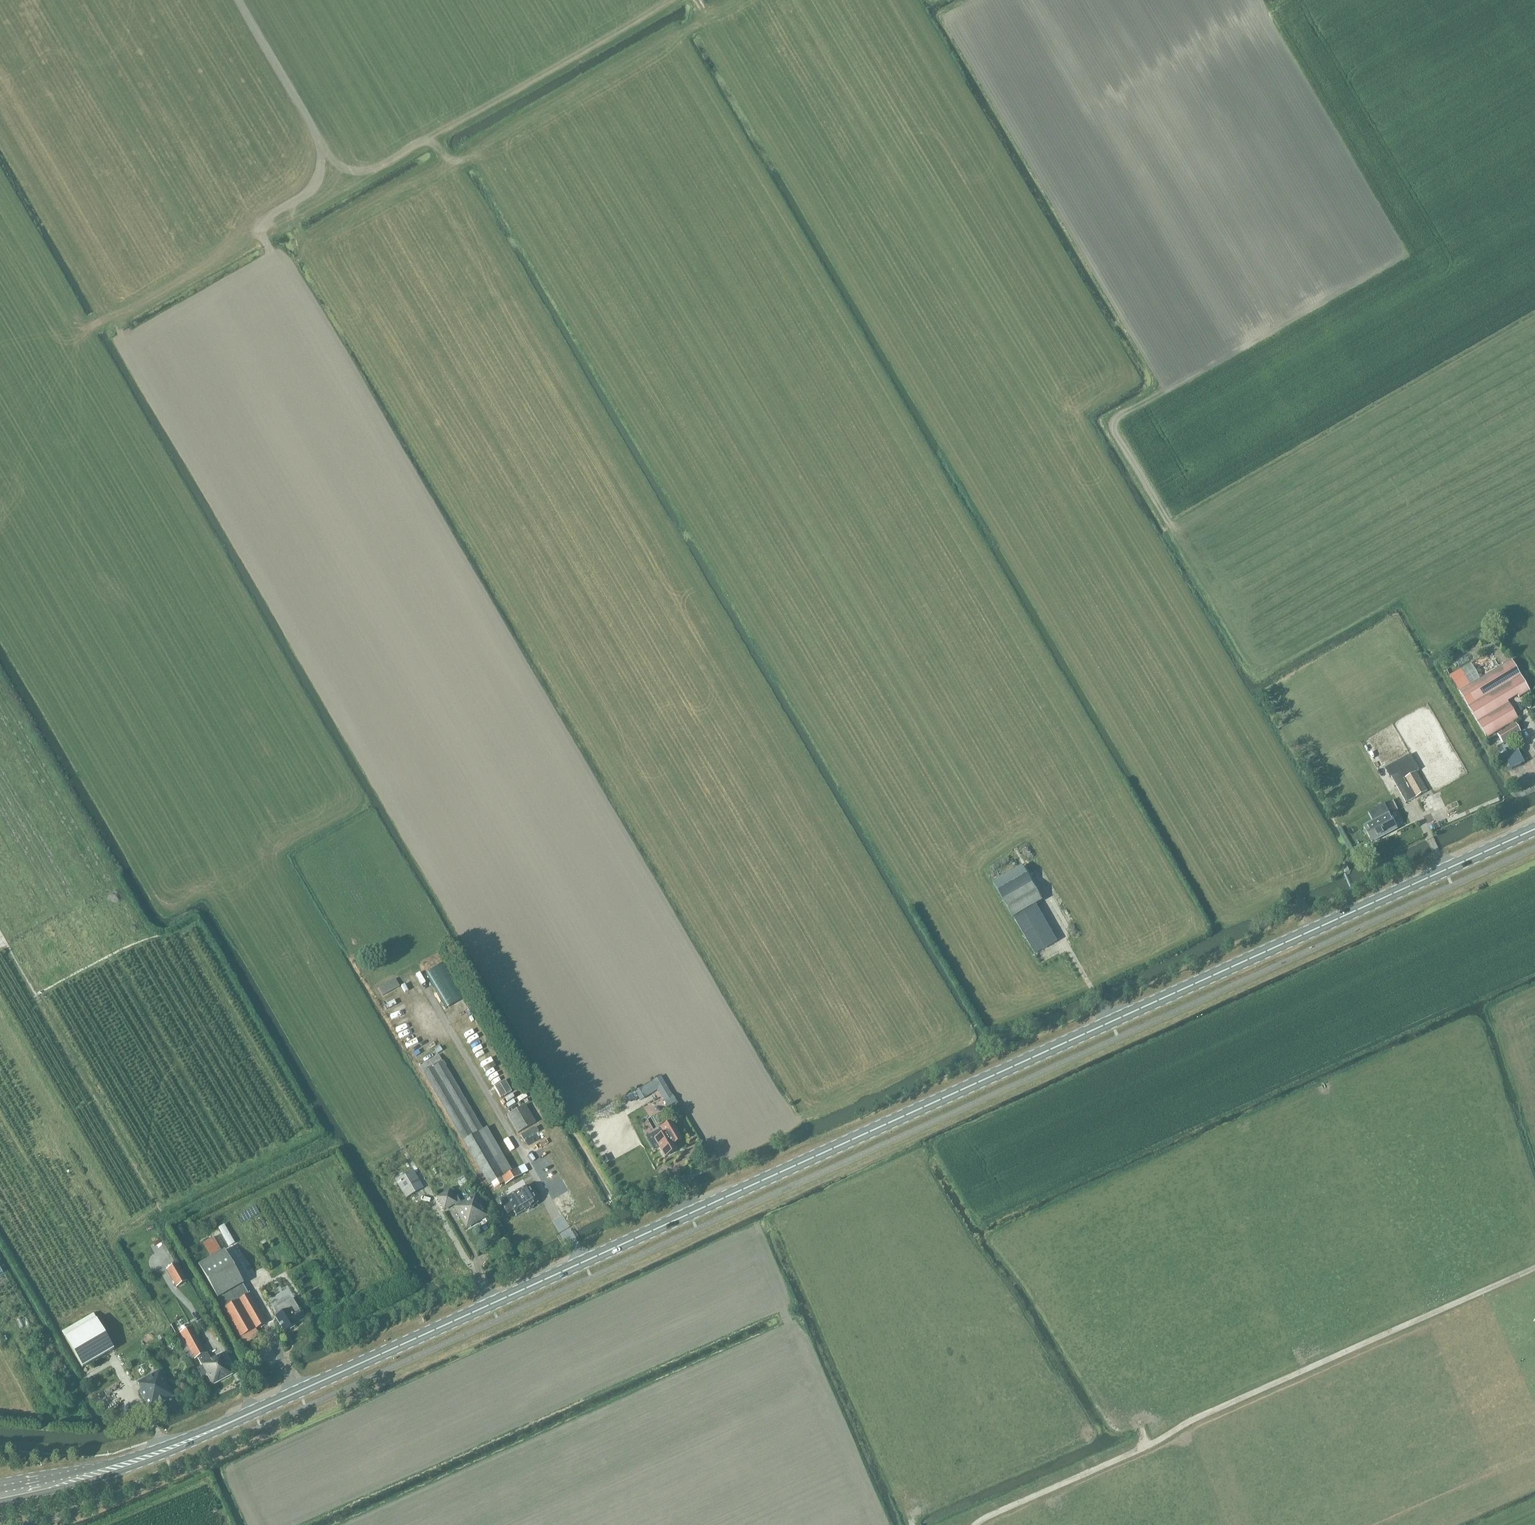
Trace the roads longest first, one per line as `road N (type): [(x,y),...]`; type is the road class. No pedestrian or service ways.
road 1 (secondary): [(0,1497),(179,1446),(1534,829)]

